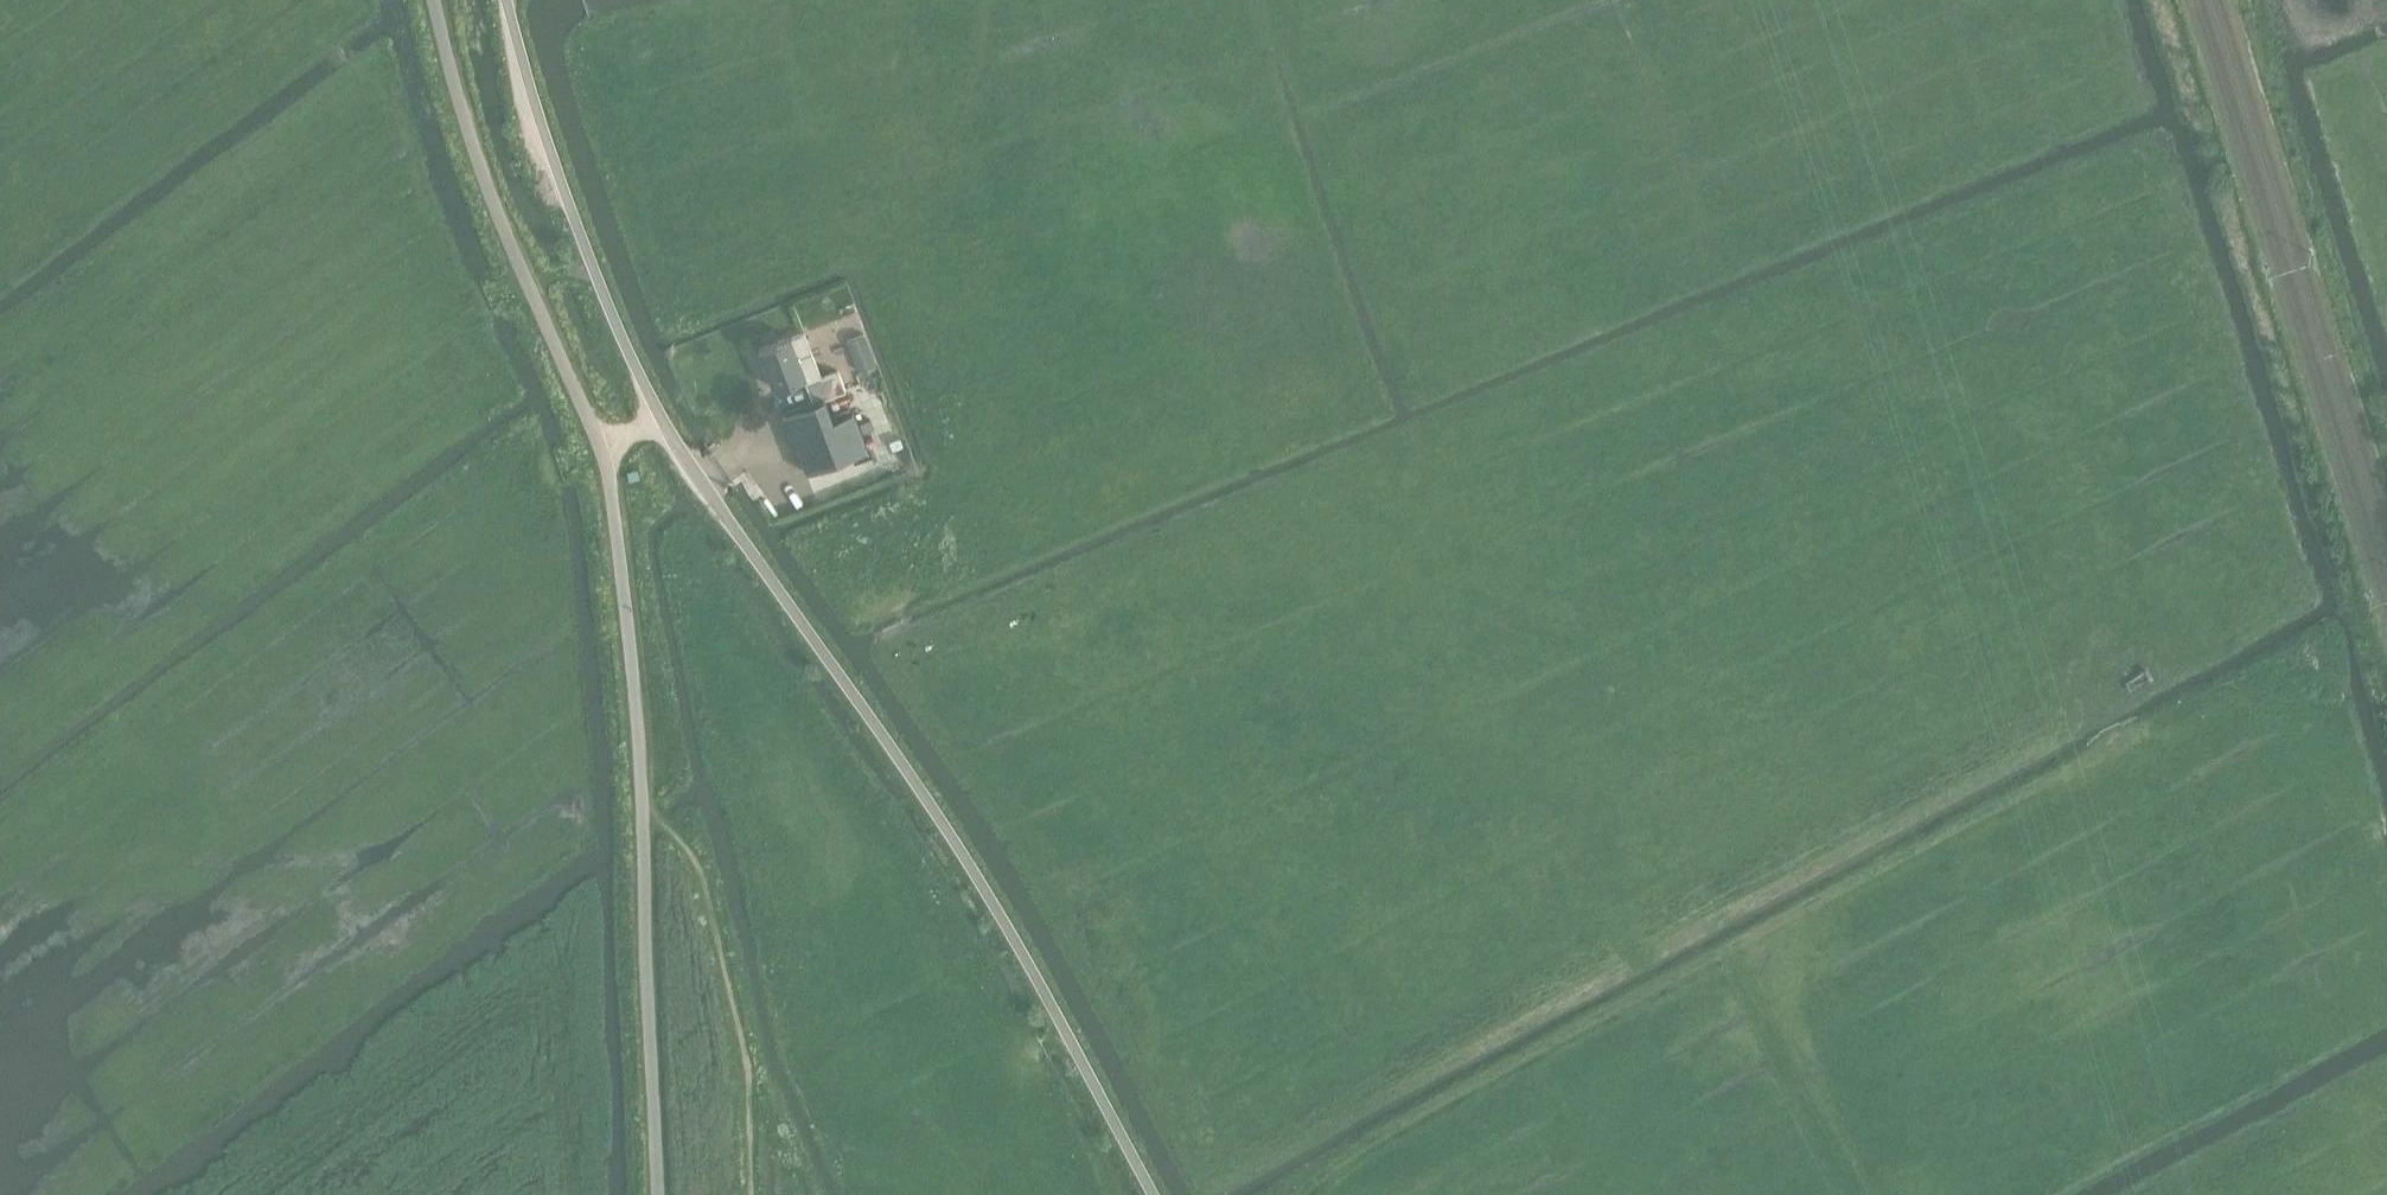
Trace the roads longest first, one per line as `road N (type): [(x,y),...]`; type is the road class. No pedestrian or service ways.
road 1 (unclassified): [(1152,1194),(942,824),(663,423),(607,303),(505,0)]
road 2 (track): [(1310,1194),(1346,1165),(2324,633)]

